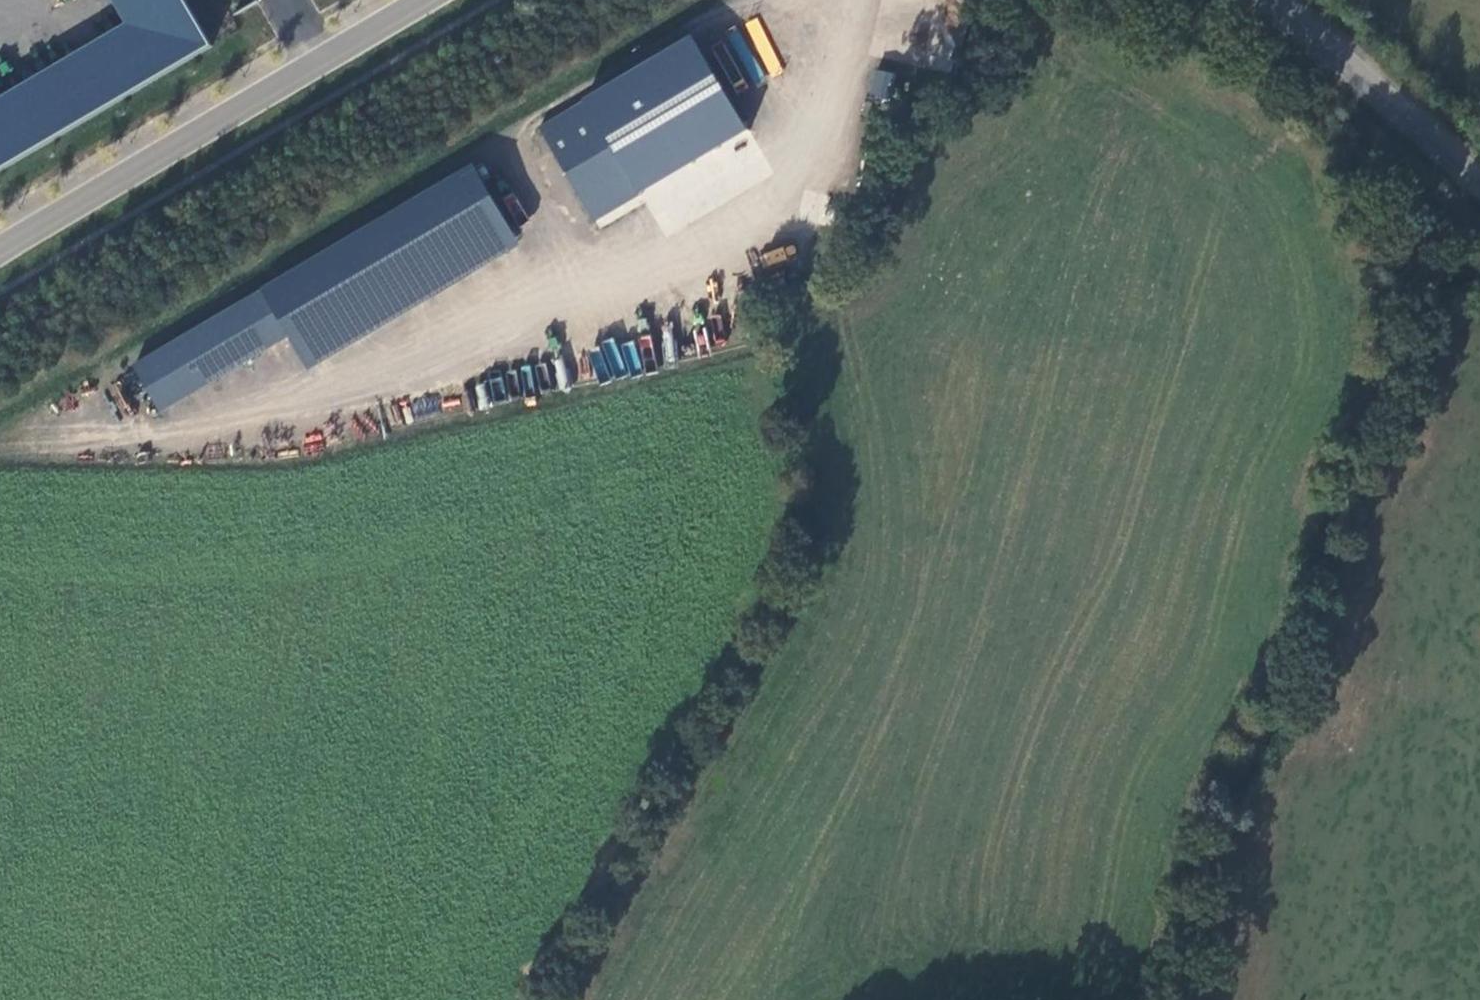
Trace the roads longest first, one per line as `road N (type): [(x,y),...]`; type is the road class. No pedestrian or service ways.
road 1 (tertiary): [(0,253),(432,0)]
road 2 (tertiary): [(1479,170),(1273,0)]

